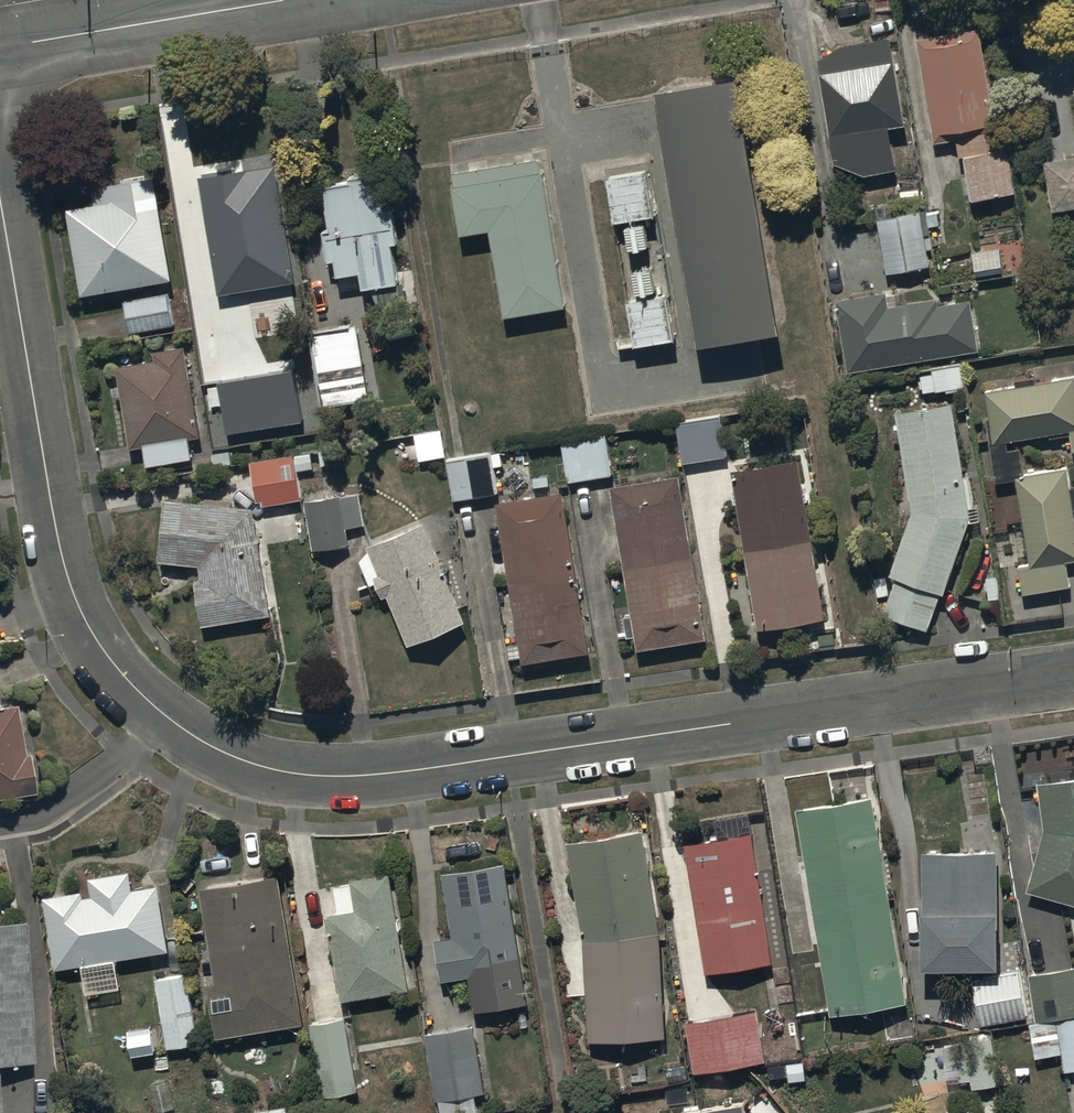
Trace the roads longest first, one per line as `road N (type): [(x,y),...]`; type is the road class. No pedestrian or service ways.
road 1 (residential): [(1073,680),(336,778),(263,764),(164,708),(119,668),(82,607),(49,498),(0,215)]
road 2 (residential): [(315,0),(0,60)]

